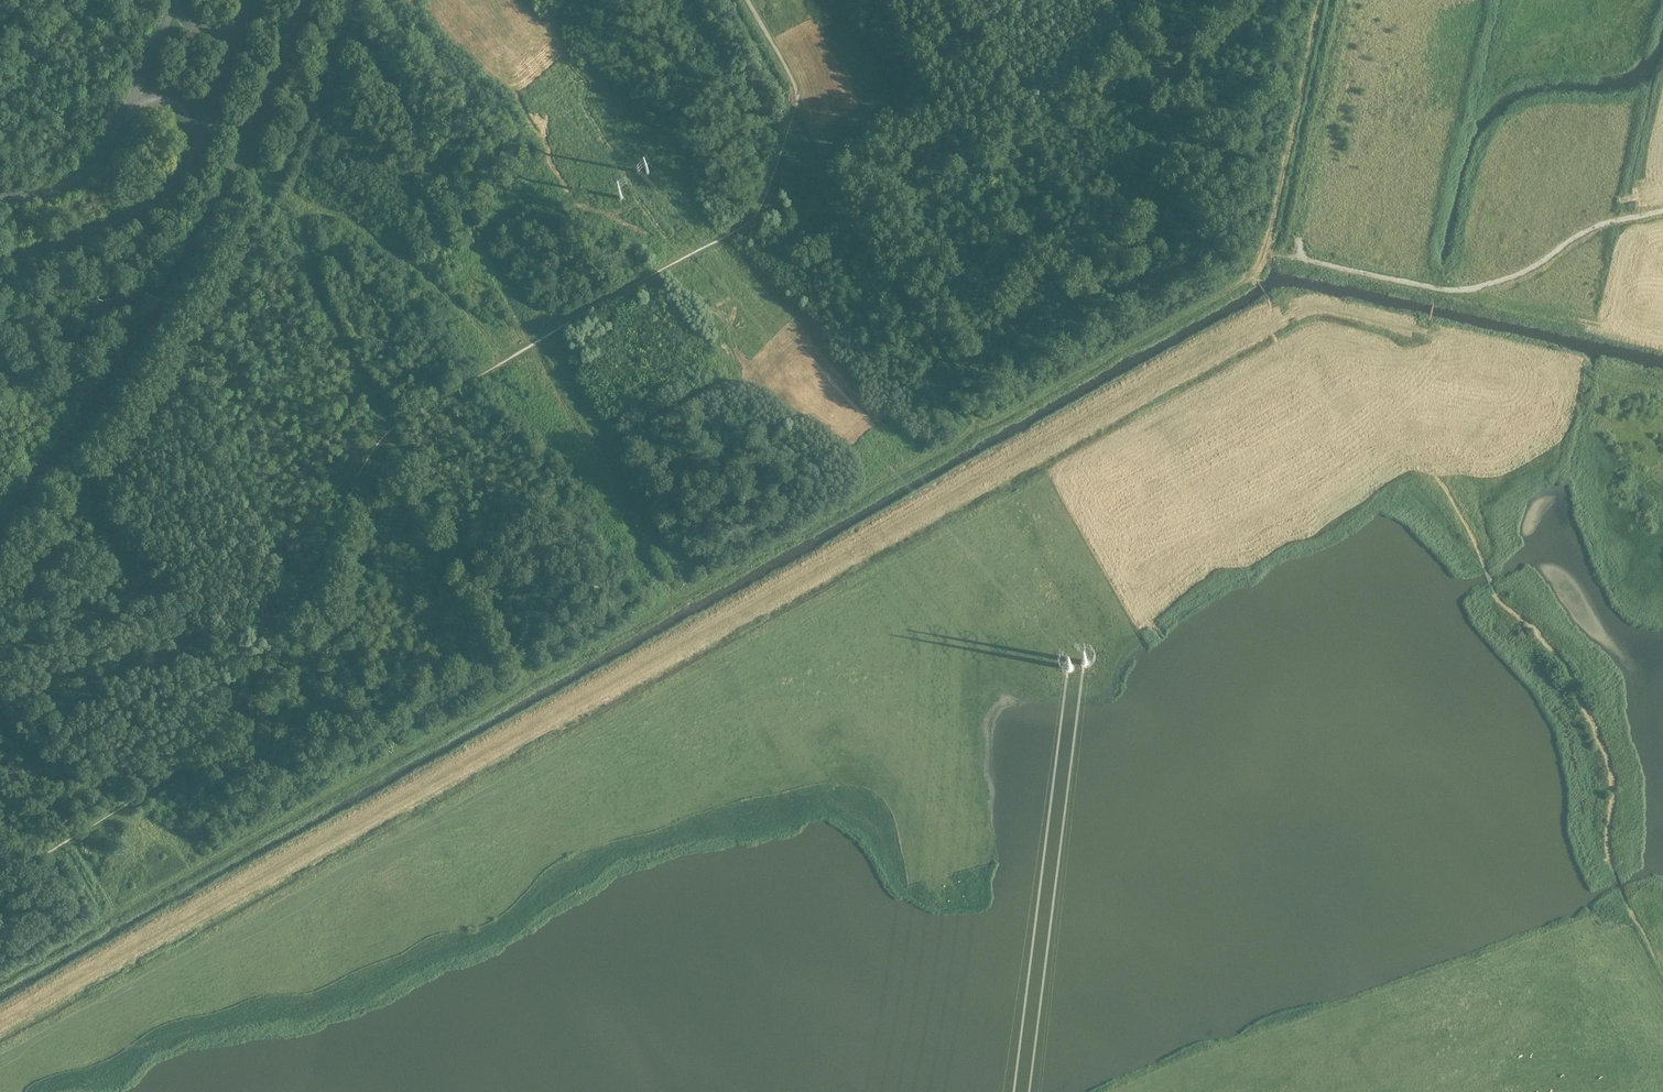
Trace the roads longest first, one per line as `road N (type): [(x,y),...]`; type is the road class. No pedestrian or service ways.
road 1 (track): [(747,0),(798,98),(755,218),(390,429),(363,462),(309,596),(200,749),(129,804),(0,879)]
road 2 (track): [(1275,255),(1465,290),(1527,271),(1599,225),(1662,212)]

